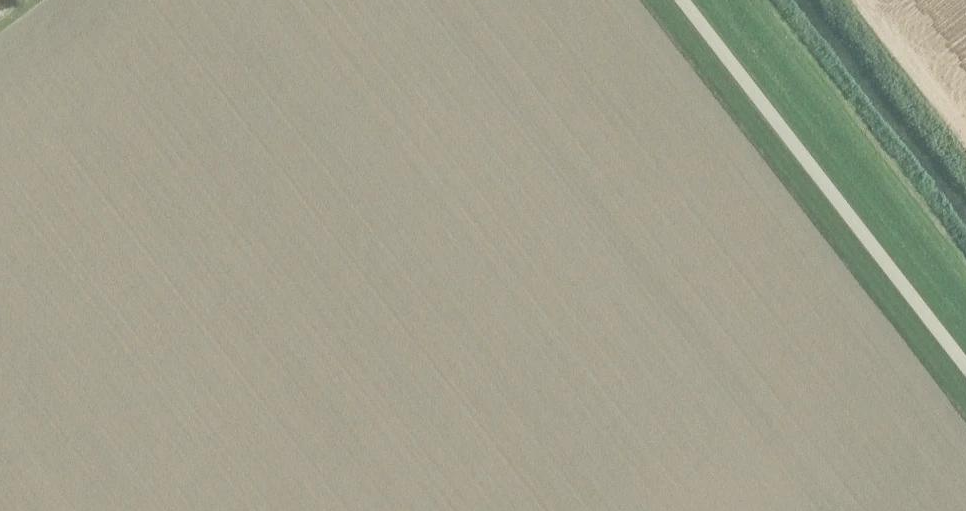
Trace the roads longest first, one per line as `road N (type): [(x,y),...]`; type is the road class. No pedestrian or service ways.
road 1 (unclassified): [(965,371),(678,0)]

